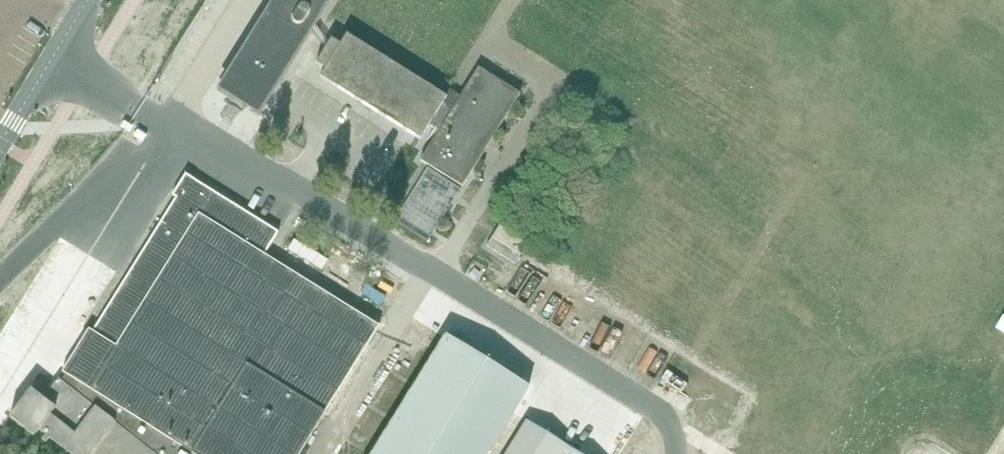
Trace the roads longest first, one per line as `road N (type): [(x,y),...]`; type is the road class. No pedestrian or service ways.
road 1 (unclassified): [(0,144),(90,0)]

